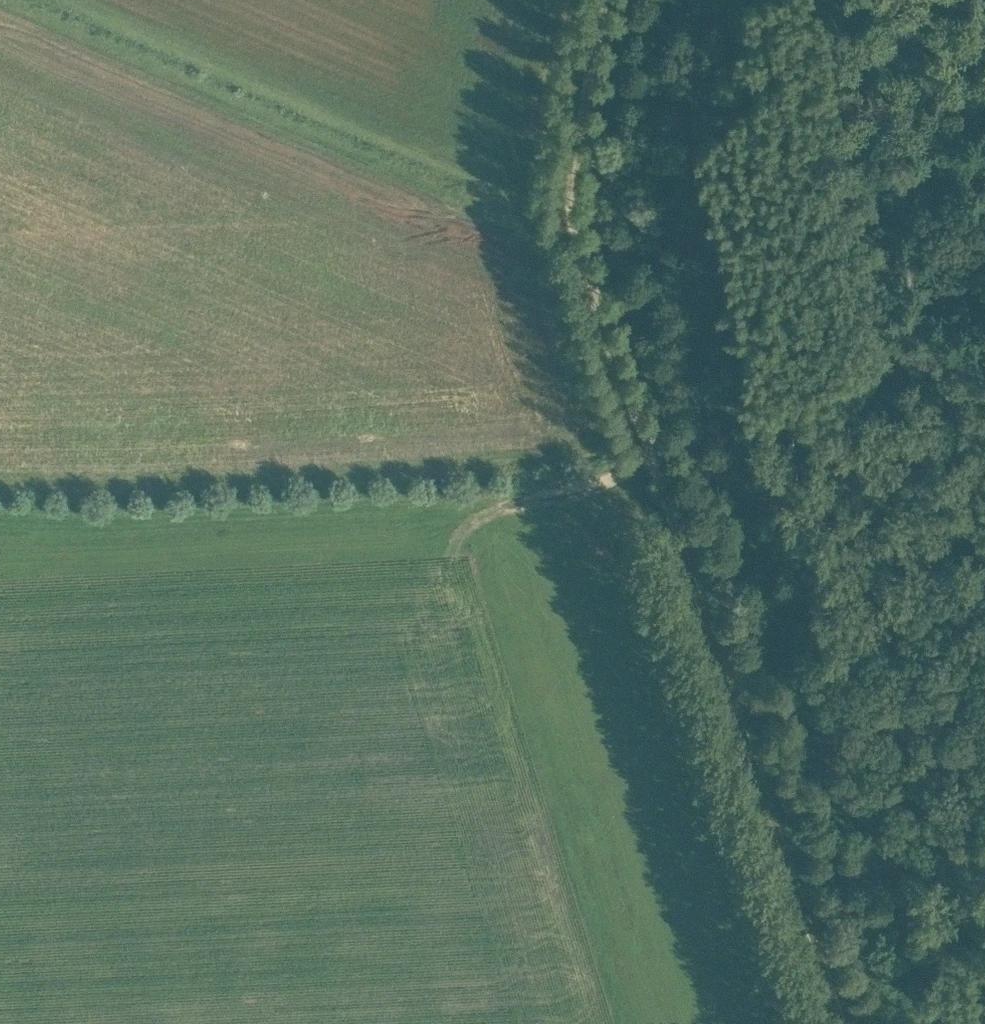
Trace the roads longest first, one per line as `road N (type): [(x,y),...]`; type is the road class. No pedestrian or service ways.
road 1 (track): [(599,0),(576,164),(591,253),(848,1023)]

